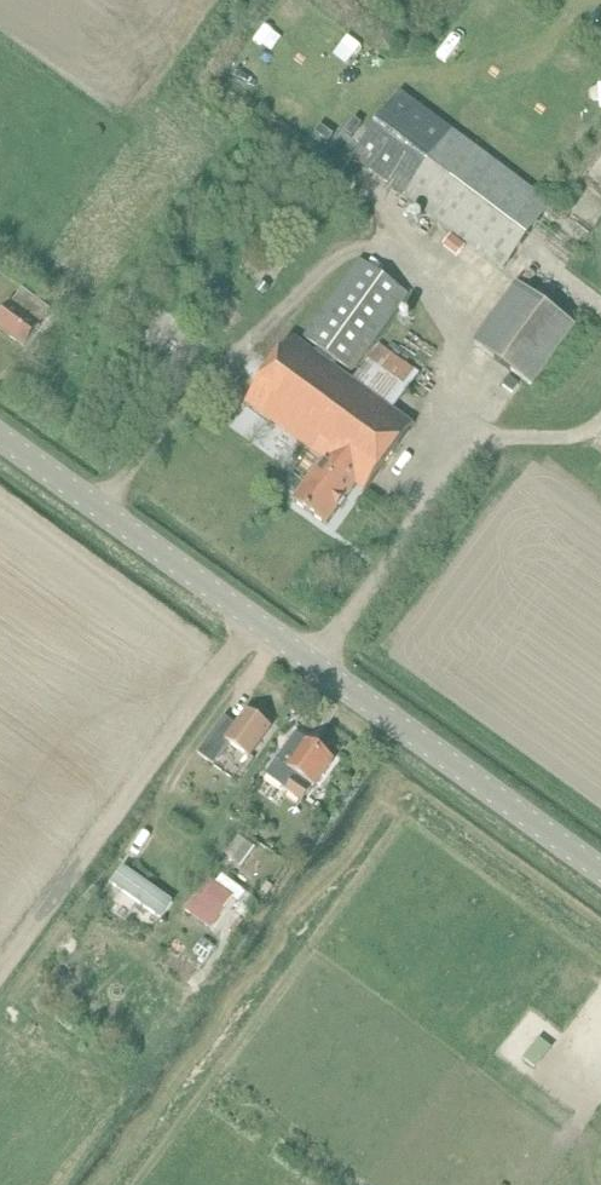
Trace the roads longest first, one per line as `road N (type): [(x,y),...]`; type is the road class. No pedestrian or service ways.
road 1 (tertiary): [(600,872),(0,438)]
road 2 (track): [(255,622),(0,968)]

